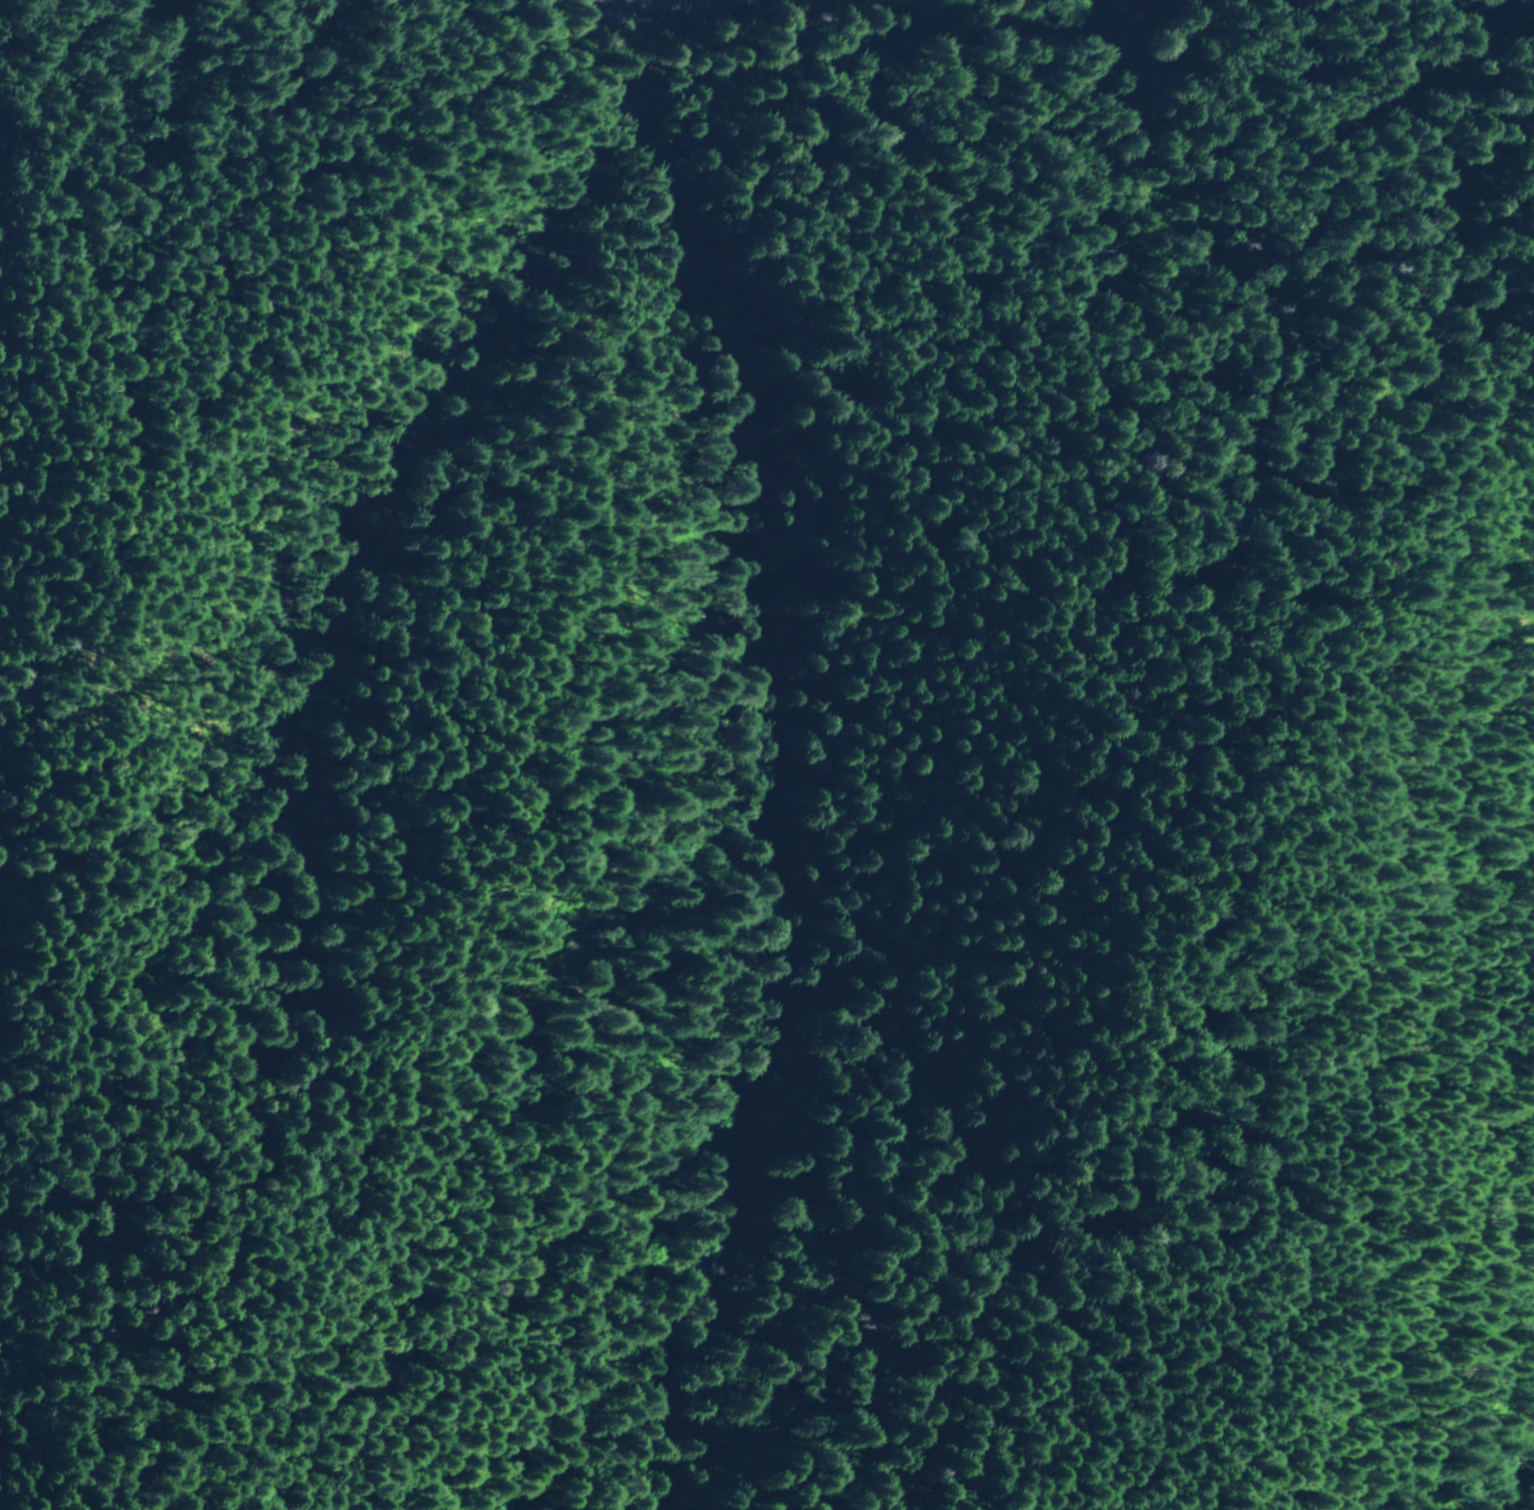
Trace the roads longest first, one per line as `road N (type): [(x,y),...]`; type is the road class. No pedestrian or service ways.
road 1 (track): [(497,0),(760,106),(962,100),(1141,70),(1272,0)]

